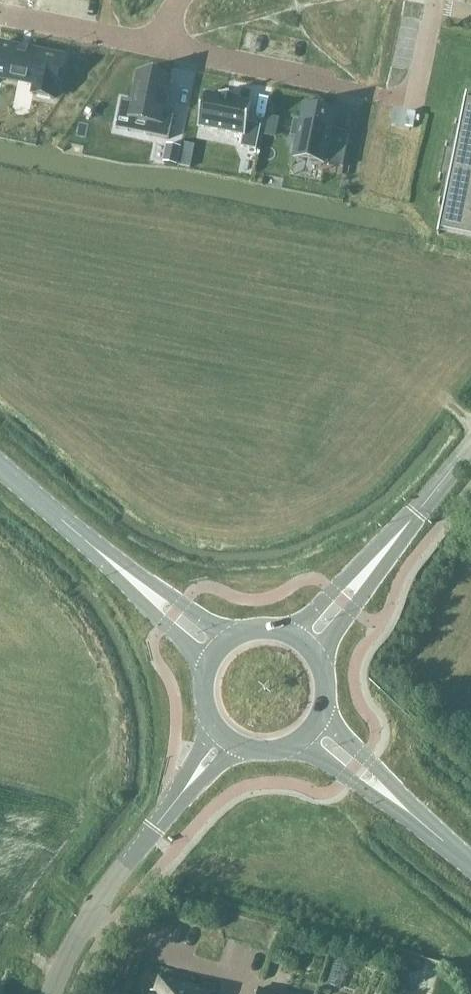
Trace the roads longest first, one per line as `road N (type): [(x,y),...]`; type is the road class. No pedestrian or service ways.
road 1 (residential): [(435,0),(414,102),(153,45)]
road 2 (unclassified): [(53,993),(91,914),(155,828)]
road 3 (residential): [(153,45),(0,13)]
road 4 (tertiary): [(112,563),(0,468)]
road 5 (tertiary): [(418,821),(322,714)]
road 6 (tertiary): [(299,741),(418,821)]
road 7 (tertiary): [(229,638),(112,563)]
road 8 (tertiary): [(112,563),(208,663)]
road 9 (unclassified): [(386,549),(470,447)]
road 10 (unclassified): [(386,549),(291,633)]
road 11 (unclassified): [(316,653),(386,549)]

